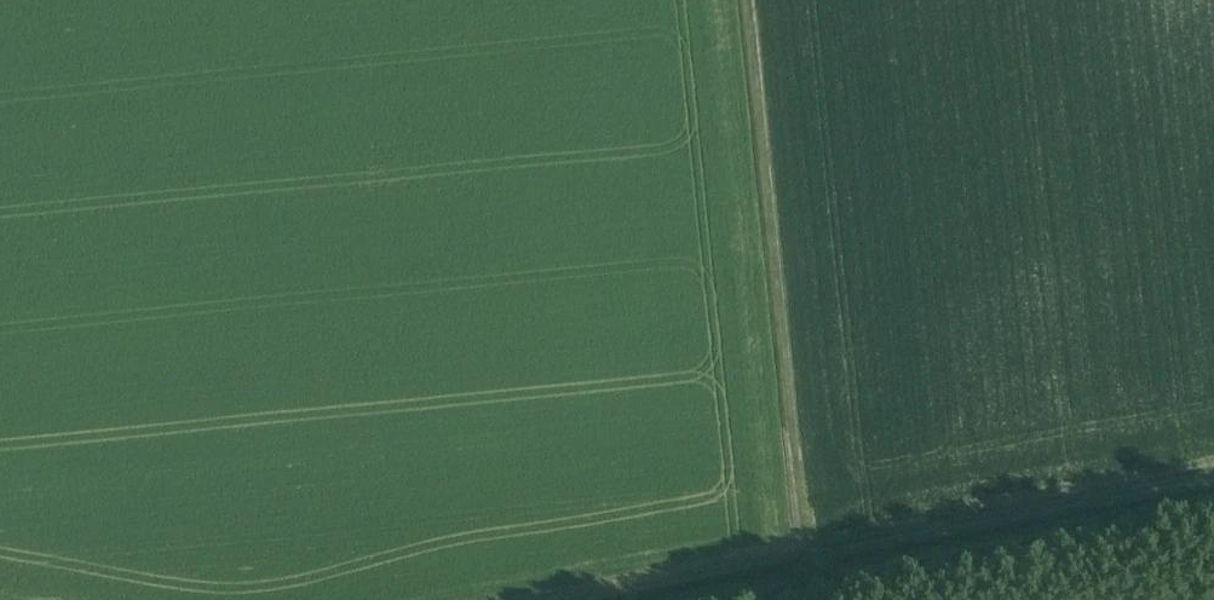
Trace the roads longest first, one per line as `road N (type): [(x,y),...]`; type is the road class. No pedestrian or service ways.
road 1 (track): [(754,0),(815,567)]

